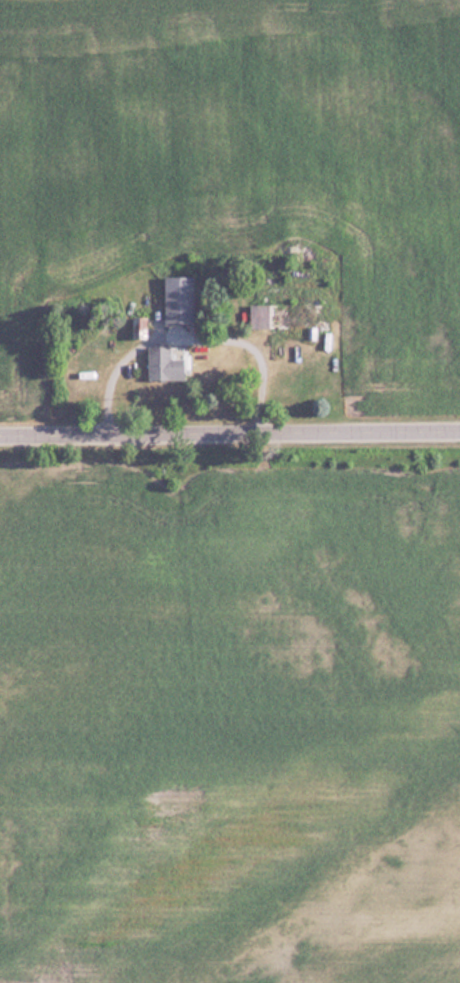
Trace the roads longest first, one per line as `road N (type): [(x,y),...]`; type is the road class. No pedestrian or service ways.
road 1 (tertiary): [(0,438),(459,433)]

